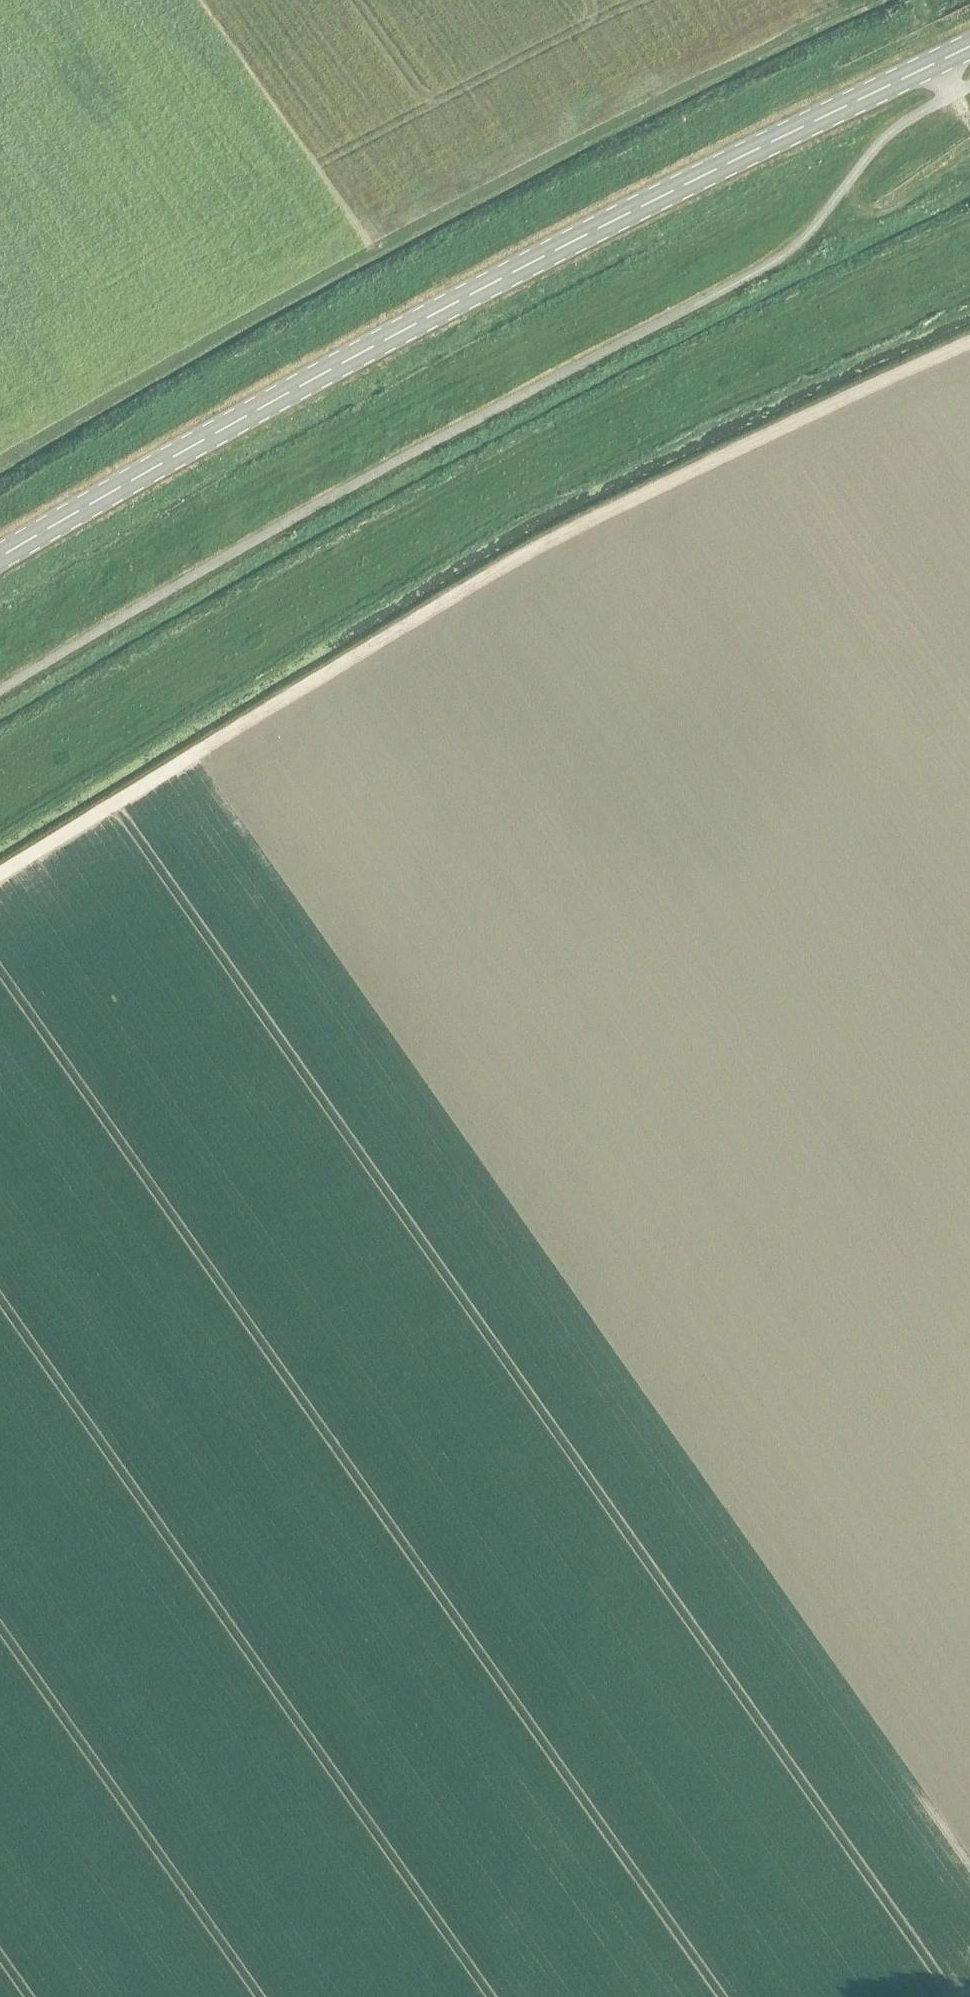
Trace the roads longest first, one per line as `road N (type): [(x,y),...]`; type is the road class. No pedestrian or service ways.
road 1 (secondary): [(0,558),(416,324),(969,47)]
road 2 (track): [(918,0),(969,127)]

